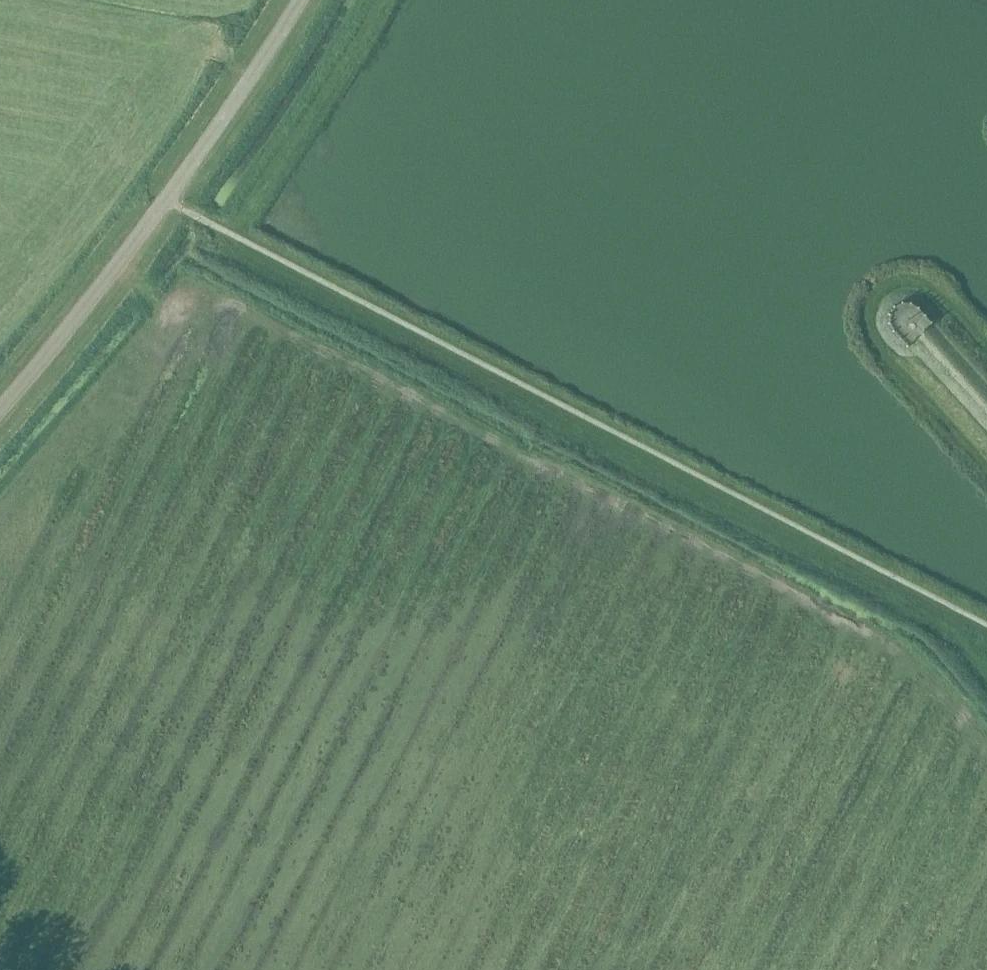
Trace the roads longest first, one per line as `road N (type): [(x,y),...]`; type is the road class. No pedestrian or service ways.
road 1 (unclassified): [(0,409),(165,200),(300,0)]

